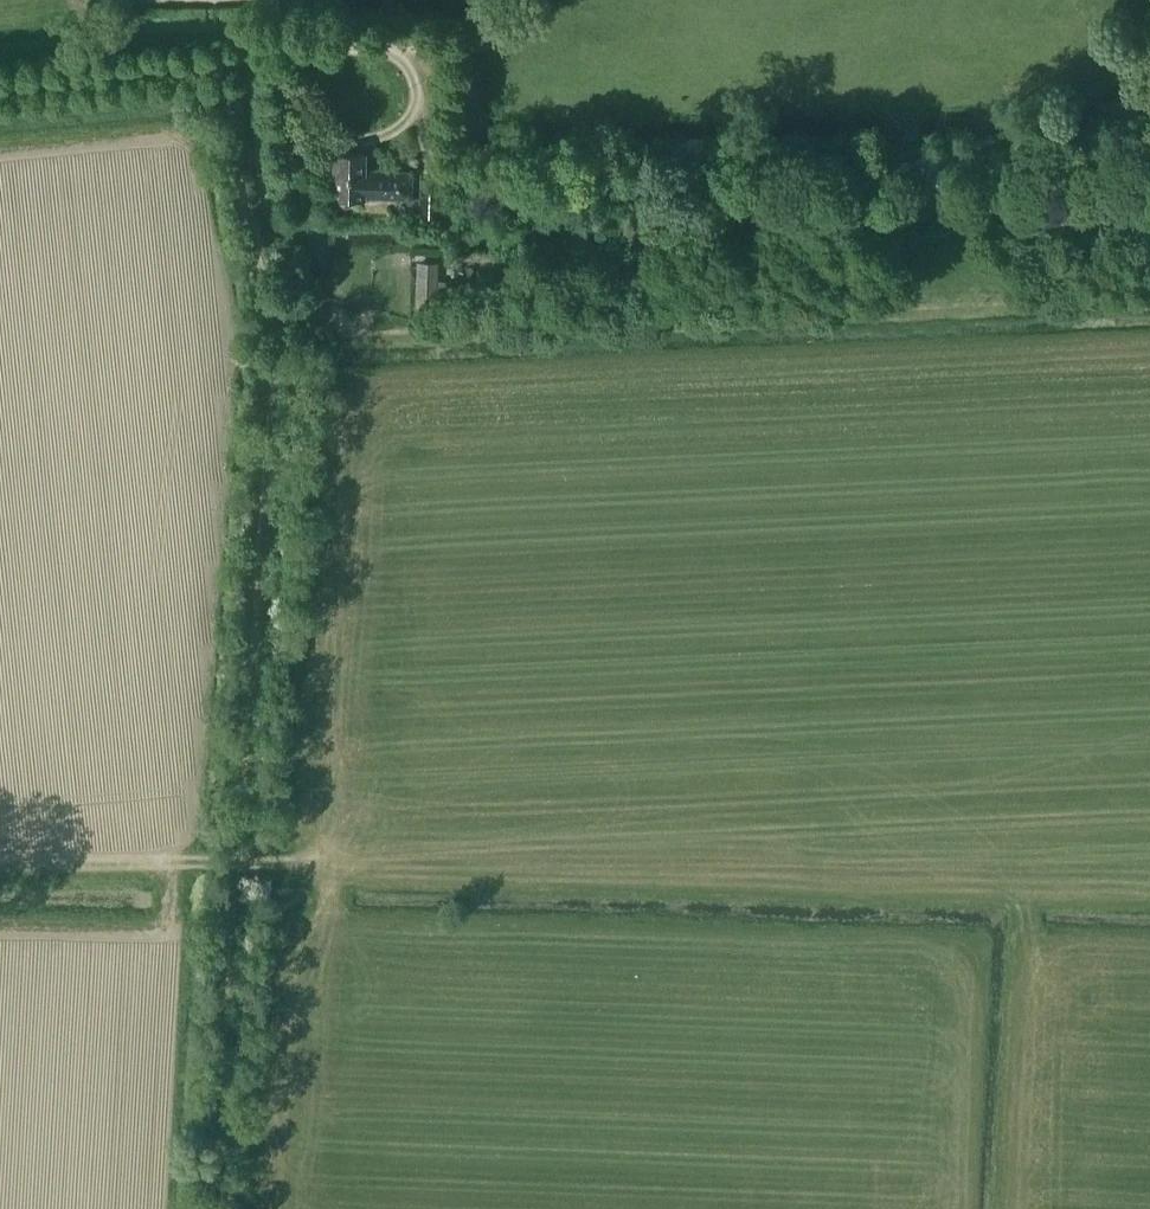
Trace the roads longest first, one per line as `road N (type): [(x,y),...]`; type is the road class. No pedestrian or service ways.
road 1 (track): [(301,863),(0,861)]

